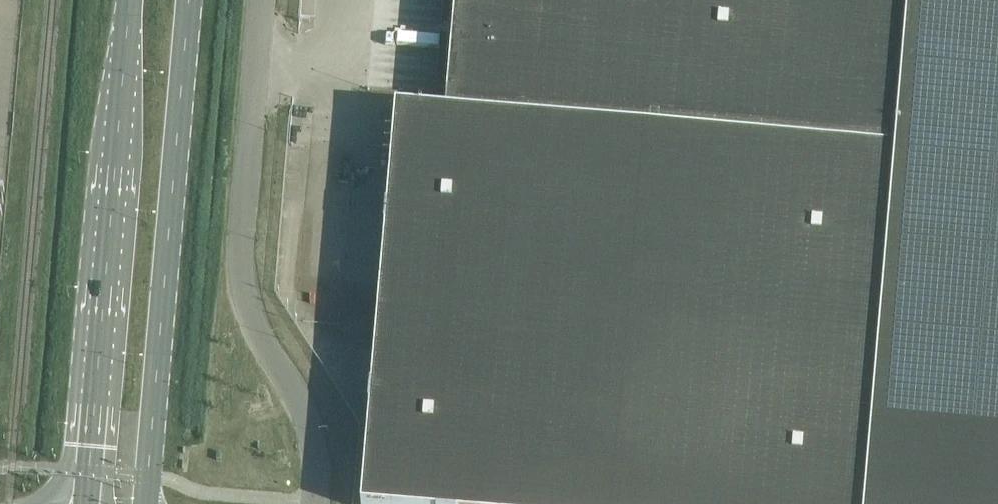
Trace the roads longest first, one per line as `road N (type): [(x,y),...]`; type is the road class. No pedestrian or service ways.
road 1 (unclassified): [(314,503),(312,438),(245,300),(242,278),(265,0)]
road 2 (primary): [(145,503),(190,0)]
road 3 (primary): [(129,0),(86,503)]

